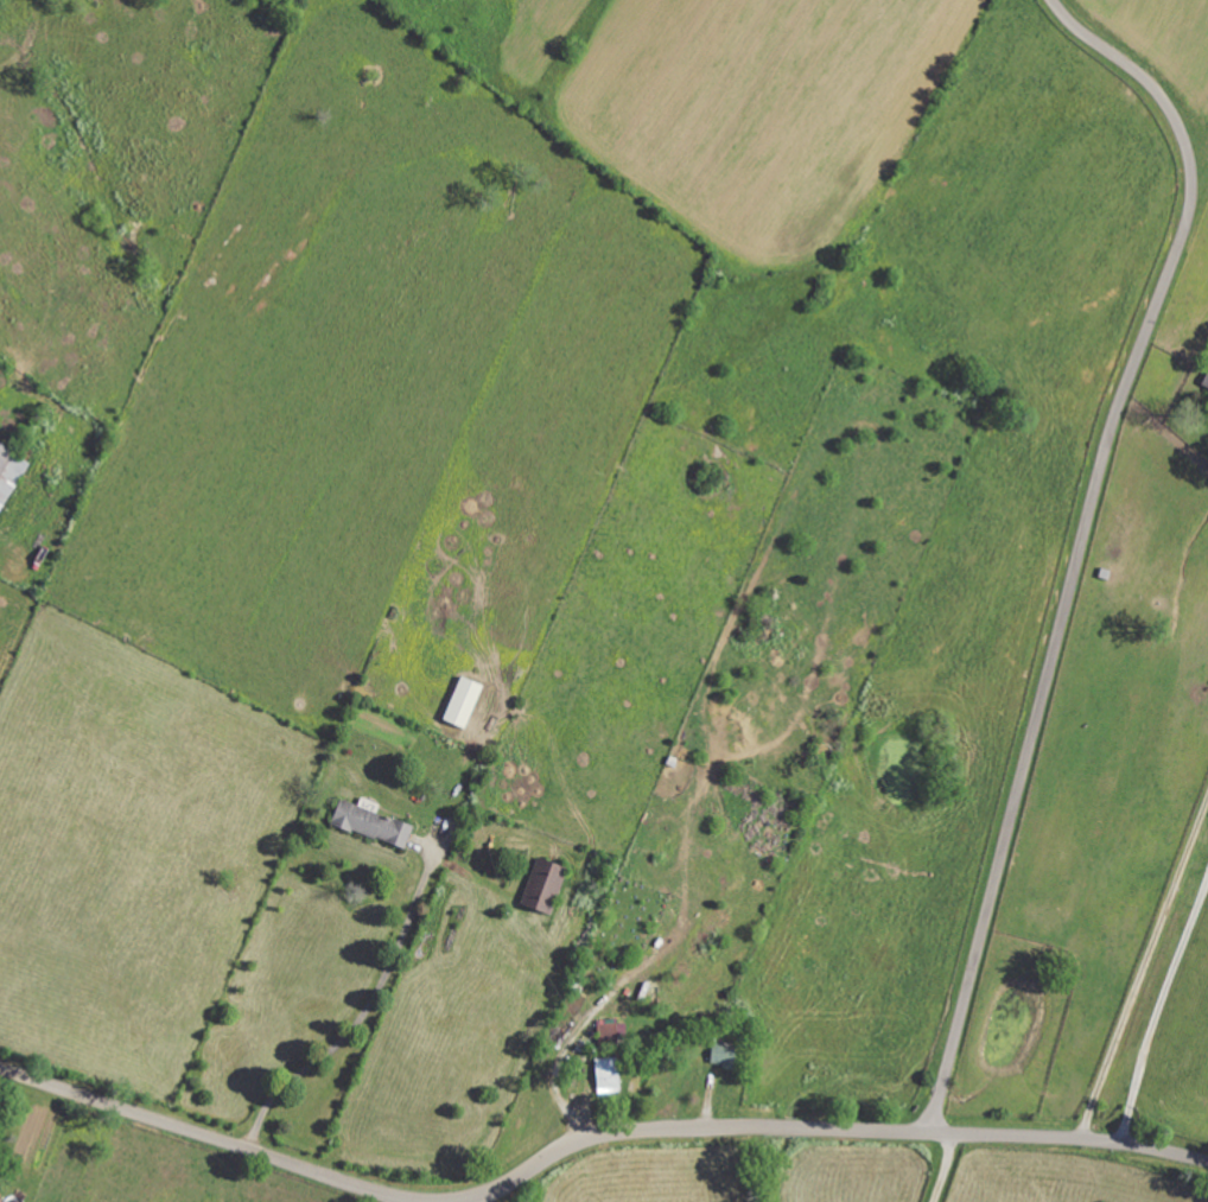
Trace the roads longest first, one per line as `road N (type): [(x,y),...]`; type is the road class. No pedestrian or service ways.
road 1 (residential): [(930,1134),(1098,486),(1191,205),(1187,148),(1162,98),(1053,0)]
road 2 (residential): [(457,1201),(508,1185),(578,1145),(697,1130),(1079,1140),(1207,1164)]
road 3 (residential): [(0,1069),(367,1193),(419,1201)]

